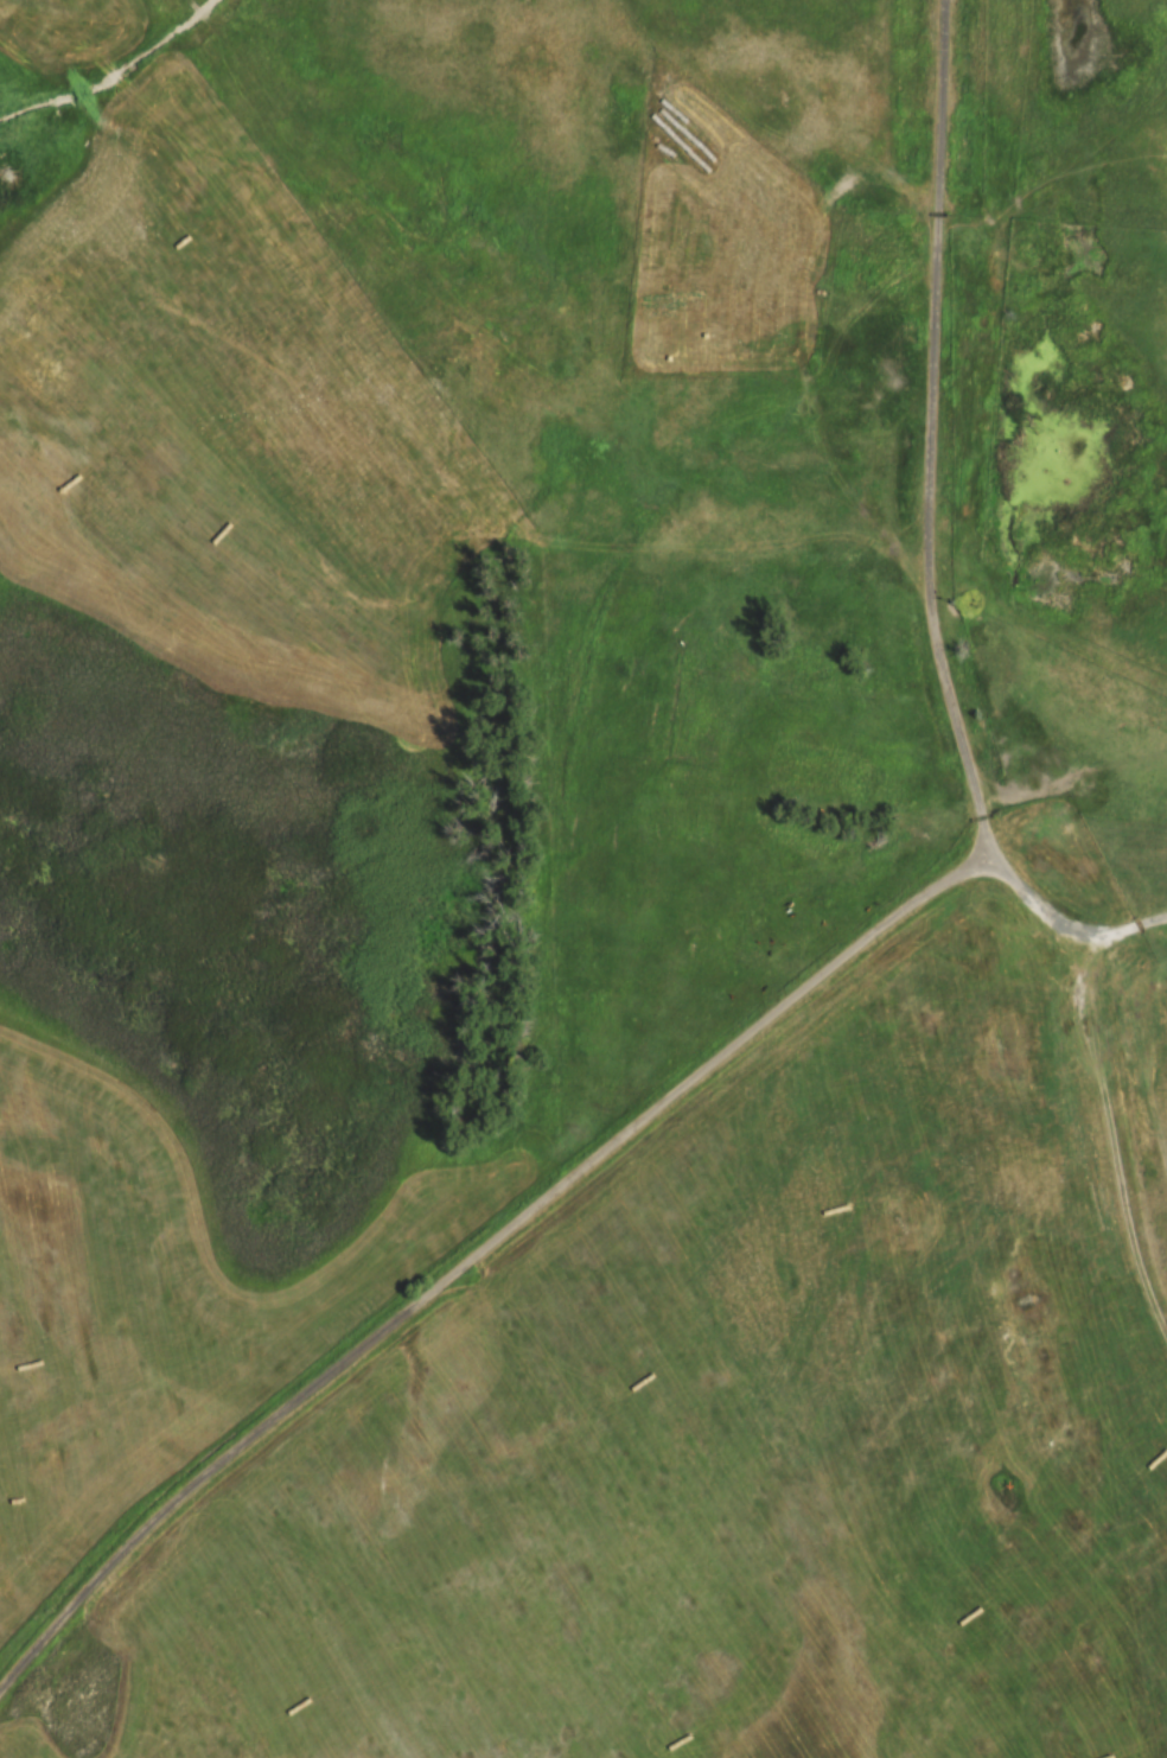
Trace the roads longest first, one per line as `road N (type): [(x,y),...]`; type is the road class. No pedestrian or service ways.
road 1 (tertiary): [(0,1699),(98,1584),(219,1466),(795,999),(997,848),(935,591),(952,0)]

